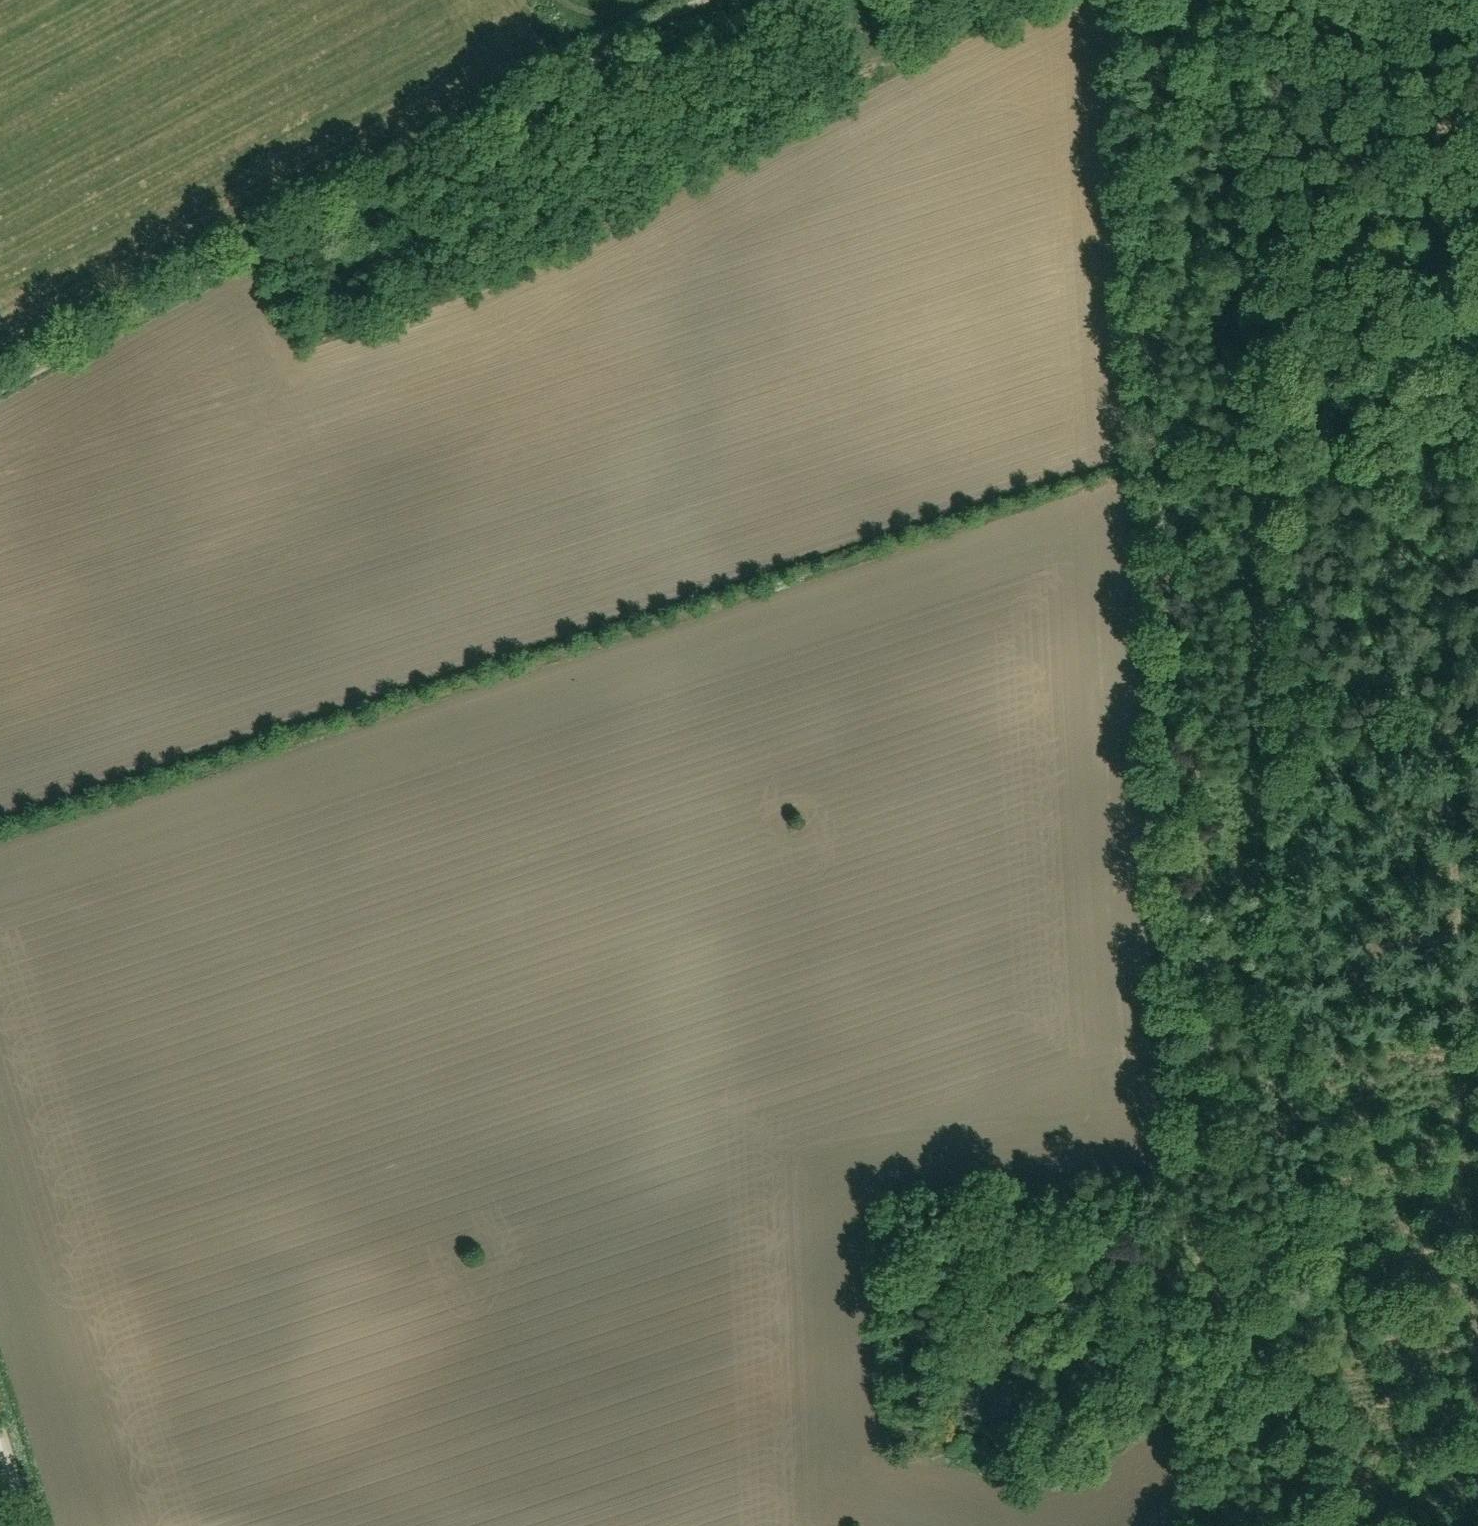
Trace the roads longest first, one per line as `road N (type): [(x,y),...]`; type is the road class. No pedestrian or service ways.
road 1 (track): [(0,383),(717,0)]

